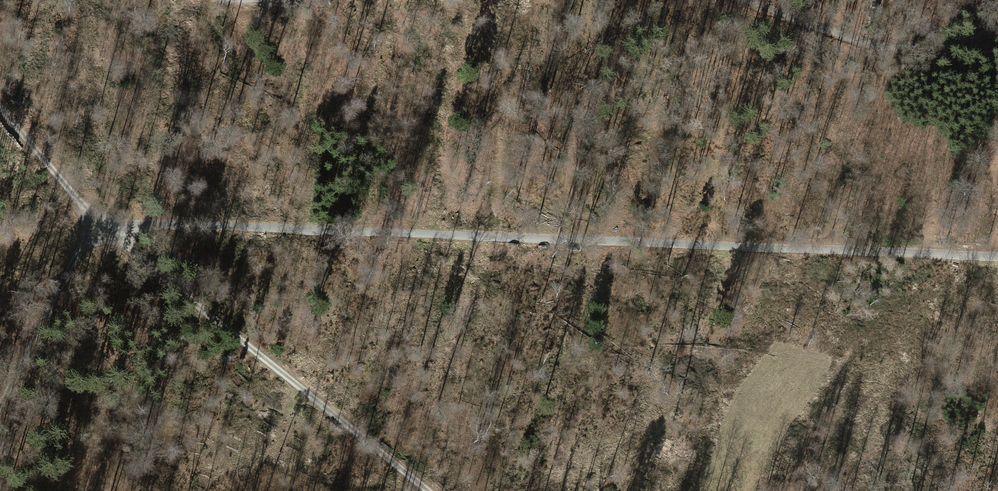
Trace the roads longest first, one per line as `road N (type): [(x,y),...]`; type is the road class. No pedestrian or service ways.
road 1 (track): [(102,225),(326,225),(997,257)]
road 2 (track): [(426,490),(102,225),(0,102)]
road 3 (track): [(756,0),(876,48),(909,50),(997,24)]
road 4 (track): [(102,225),(80,245),(0,409)]

